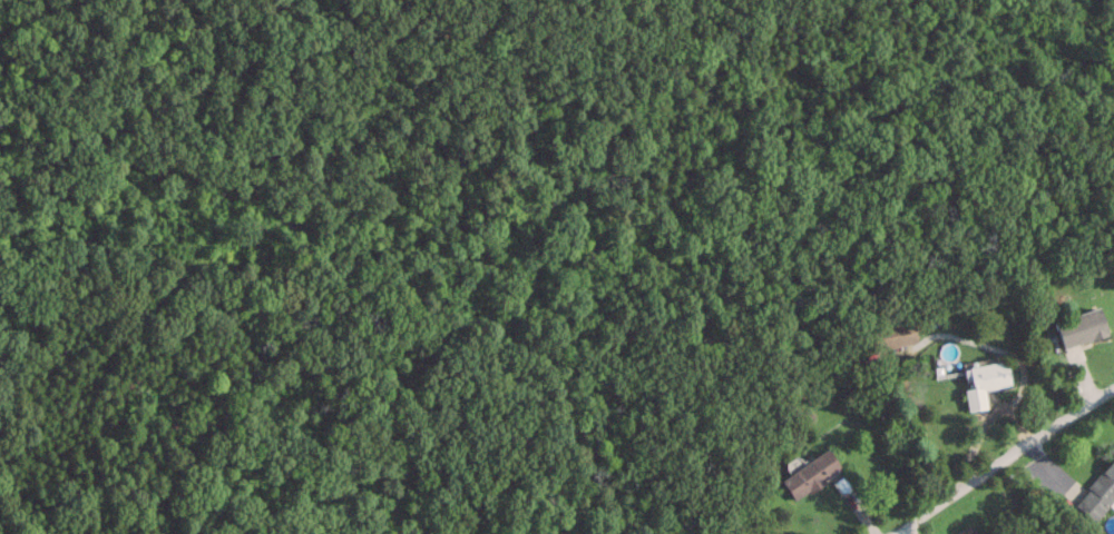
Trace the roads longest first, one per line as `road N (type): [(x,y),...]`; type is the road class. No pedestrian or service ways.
road 1 (residential): [(897,533),(1113,387)]

